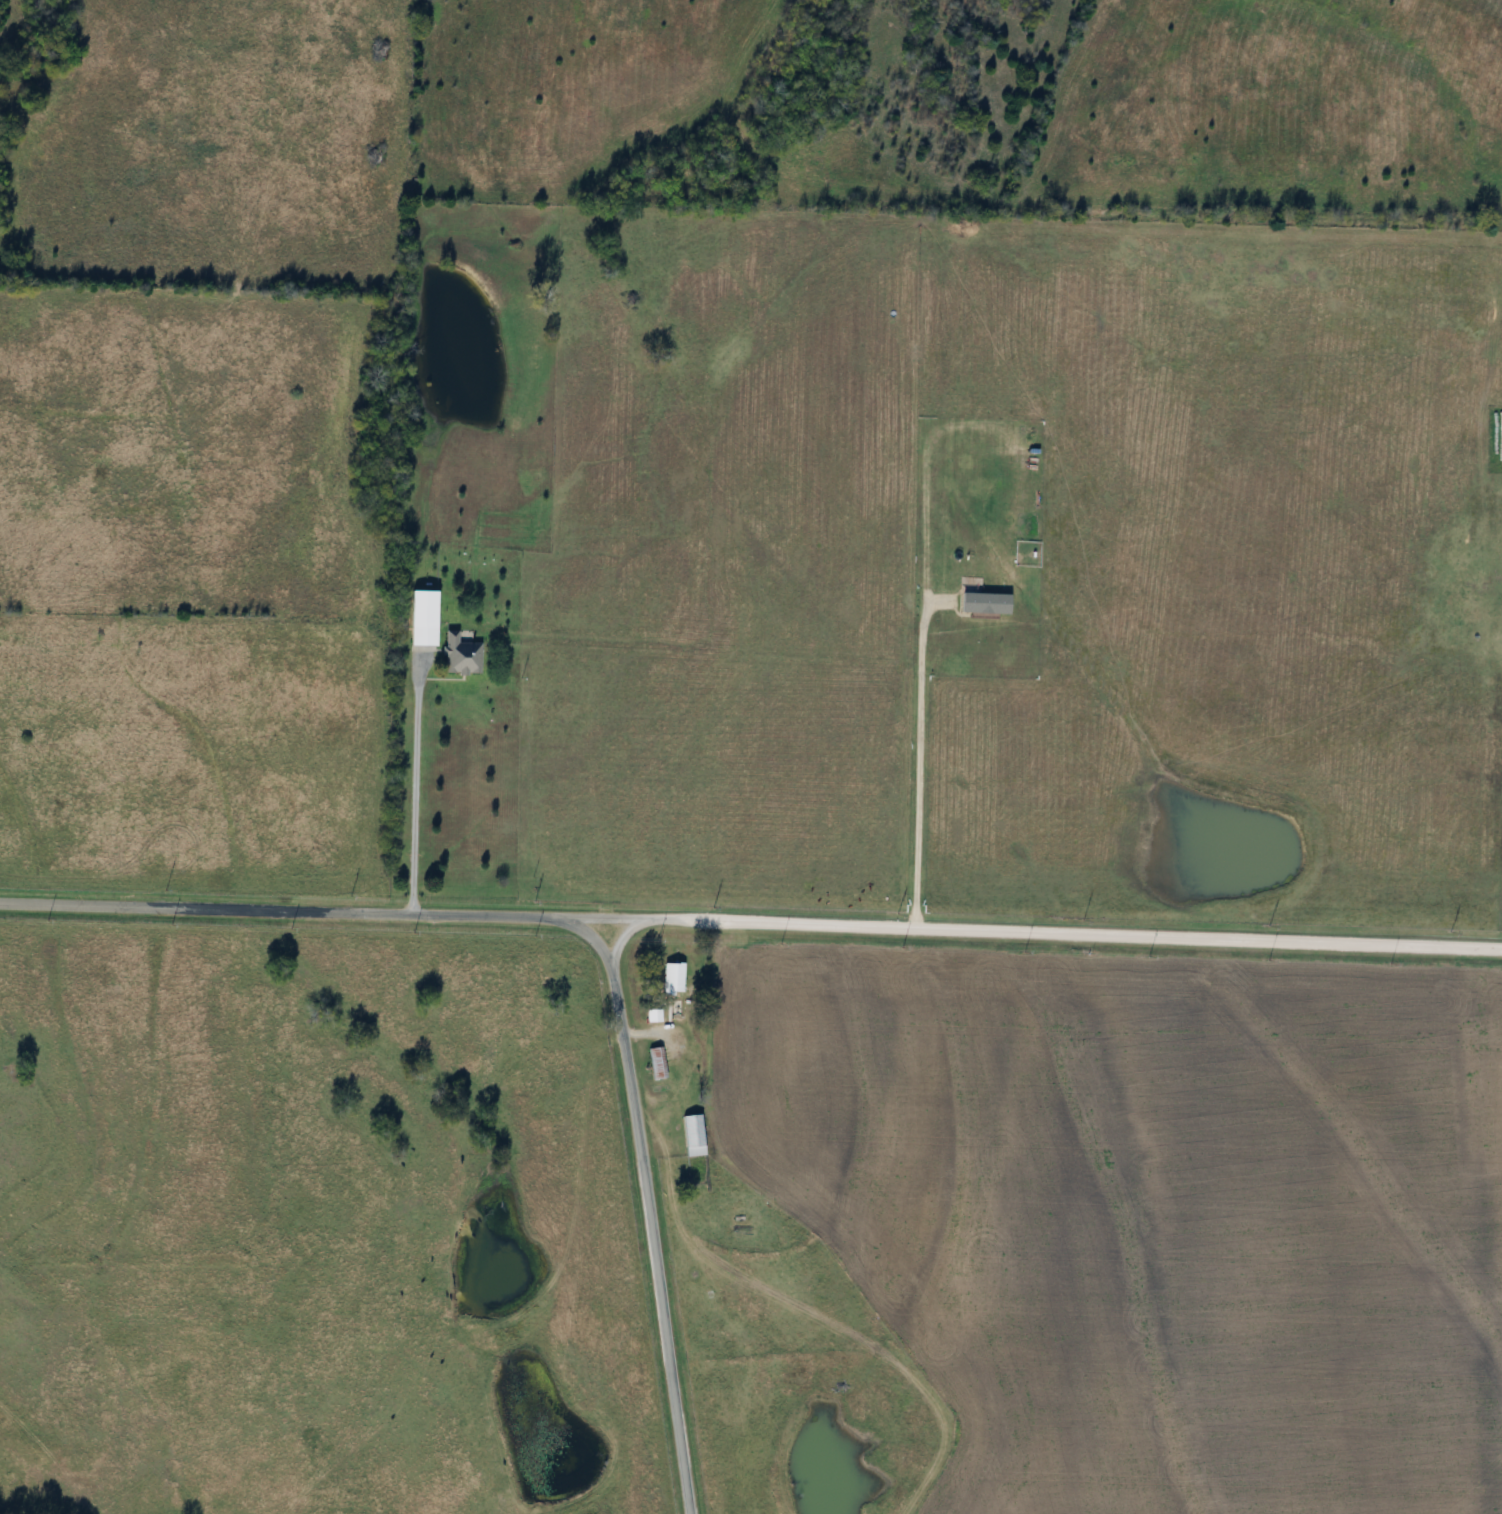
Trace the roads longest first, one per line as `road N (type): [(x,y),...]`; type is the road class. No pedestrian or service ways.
road 1 (residential): [(1501,950),(0,903)]
road 2 (residential): [(689,1513),(606,917)]

